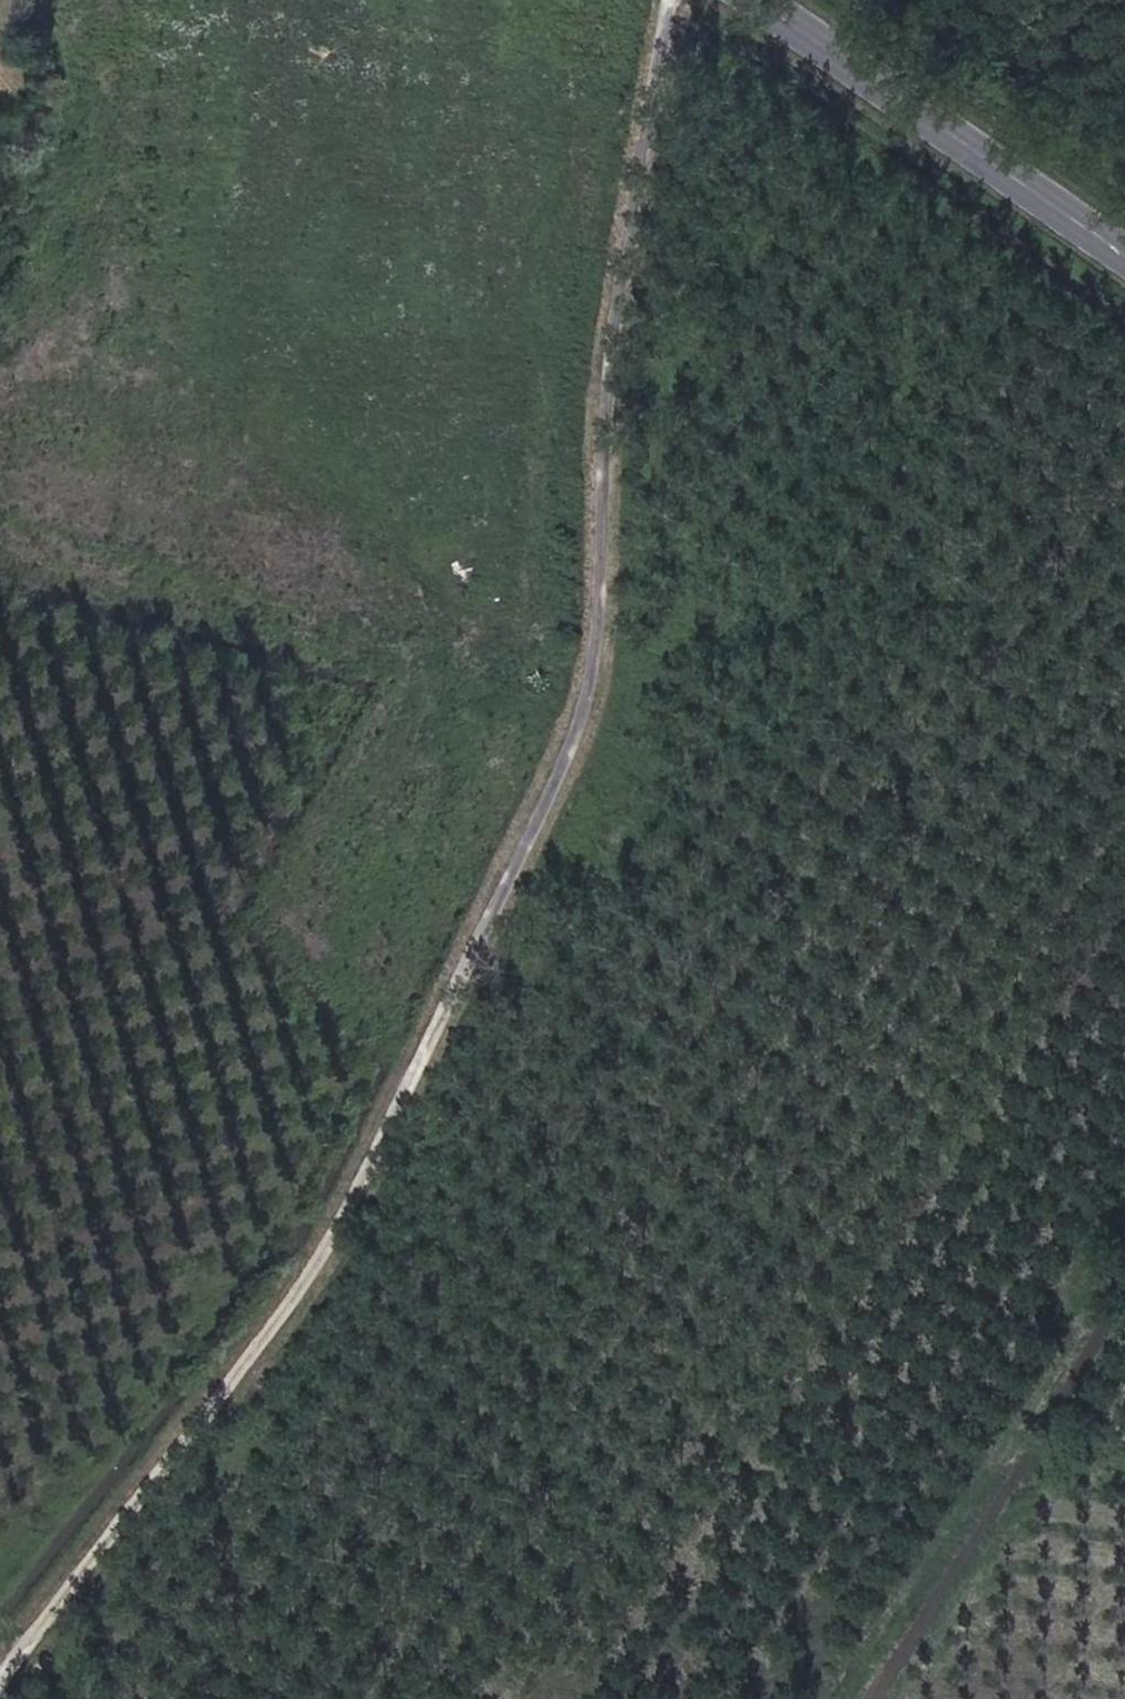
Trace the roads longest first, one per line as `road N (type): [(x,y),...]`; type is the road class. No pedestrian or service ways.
road 1 (unclassified): [(697,0),(646,176),(594,716),(386,1186),(315,1299),(0,1696)]
road 2 (primary): [(1124,253),(755,0)]

